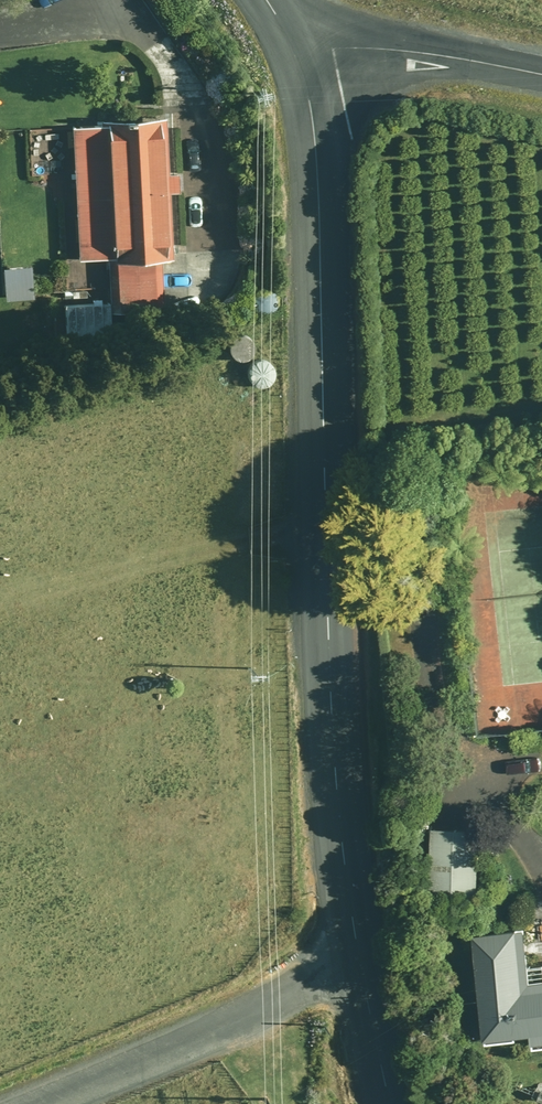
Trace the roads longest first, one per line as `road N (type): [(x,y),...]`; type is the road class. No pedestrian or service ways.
road 1 (unclassified): [(360,965),(328,684),(320,281),(313,153),(297,55)]
road 2 (residential): [(29,1103),(360,965)]
road 3 (residential): [(297,55),(394,51),(541,76)]
road 4 (unclassified): [(376,1103),(360,965)]

